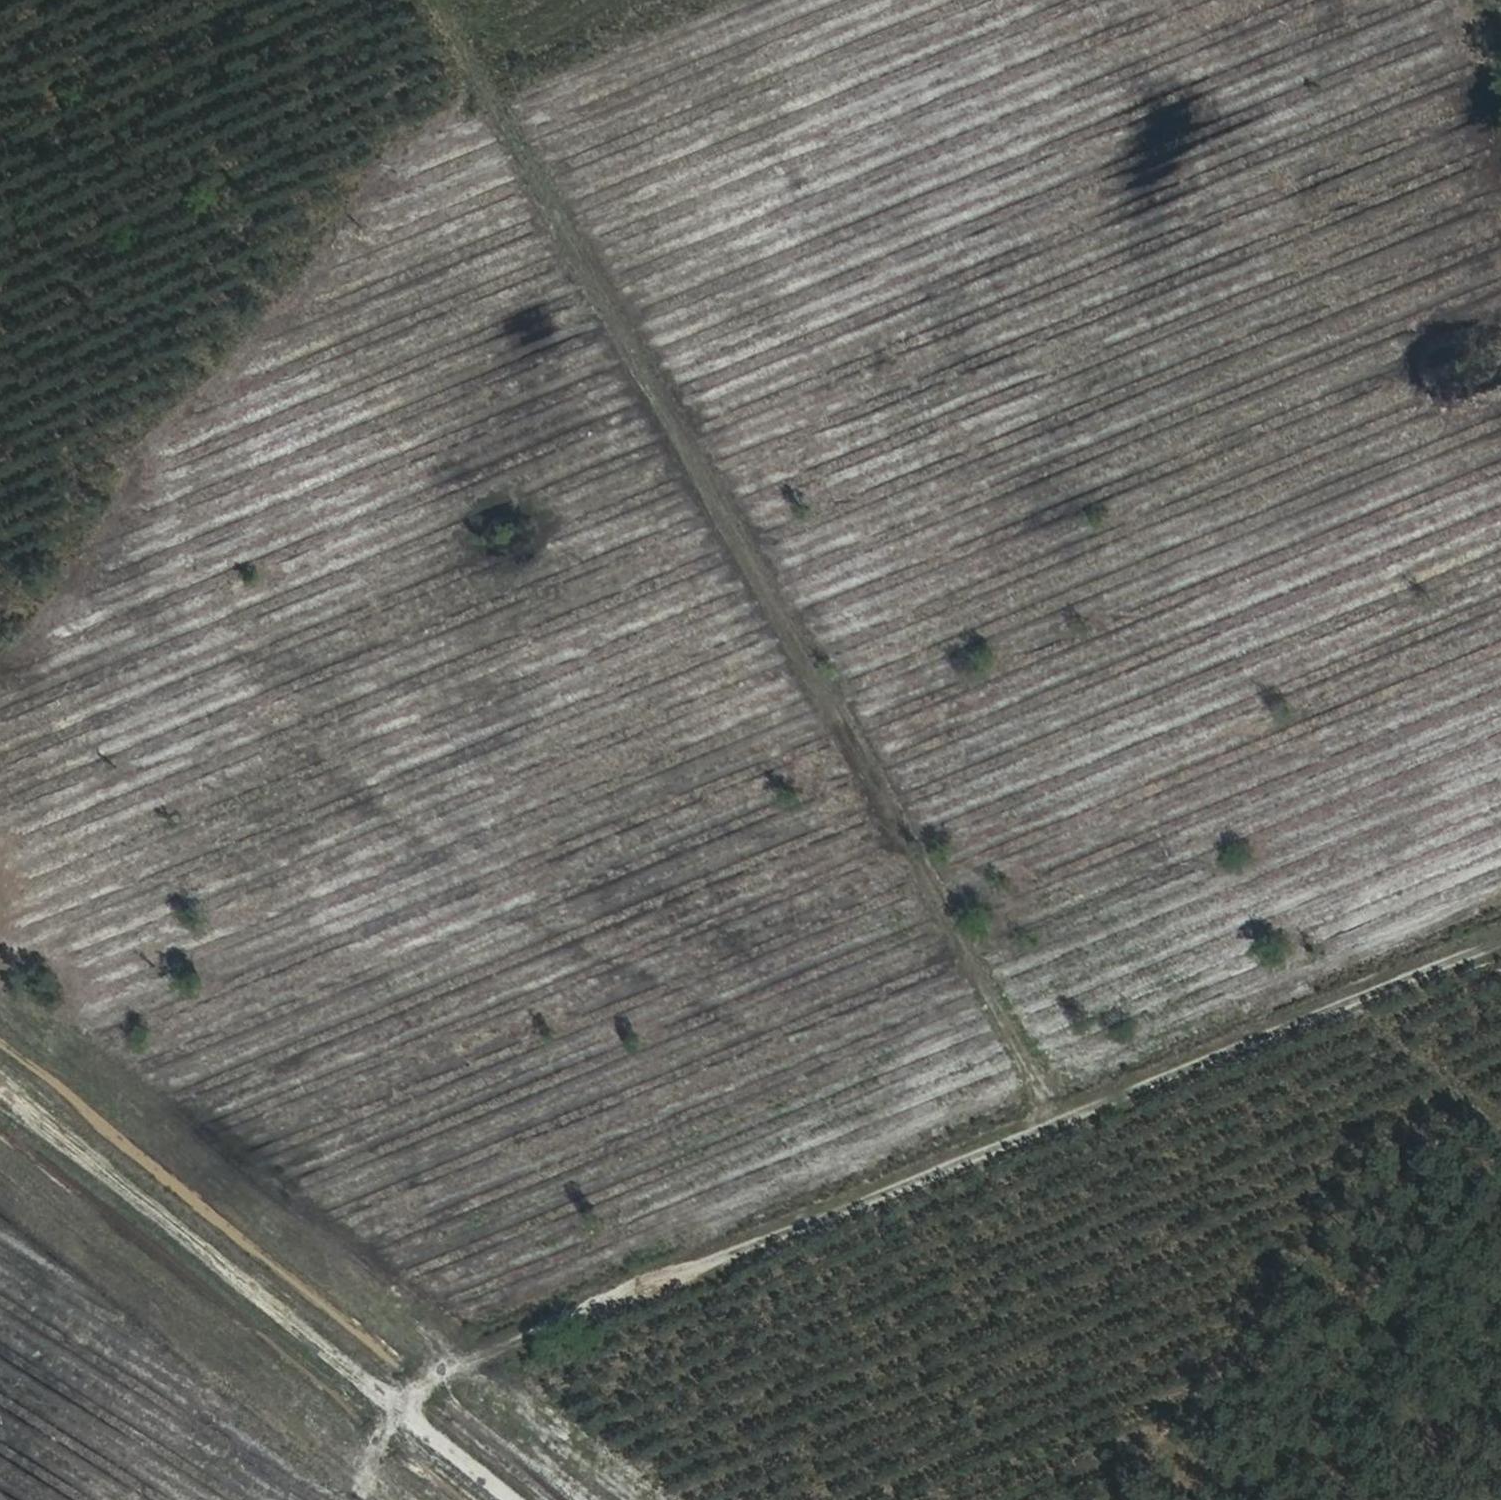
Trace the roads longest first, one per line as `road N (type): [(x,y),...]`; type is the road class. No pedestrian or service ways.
road 1 (track): [(1056,1132),(454,0)]
road 2 (track): [(393,1404),(1500,949)]
road 3 (track): [(512,1499),(0,1087)]

